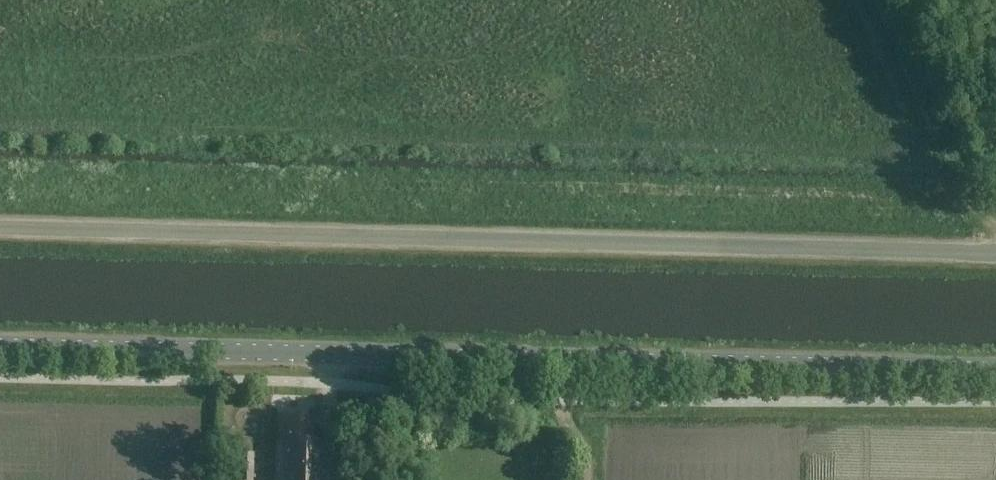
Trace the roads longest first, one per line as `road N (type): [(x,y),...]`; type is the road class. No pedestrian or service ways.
road 1 (unclassified): [(995,251),(0,227)]
road 2 (tertiary): [(995,369),(0,346)]
road 3 (track): [(995,231),(952,182),(871,0)]

